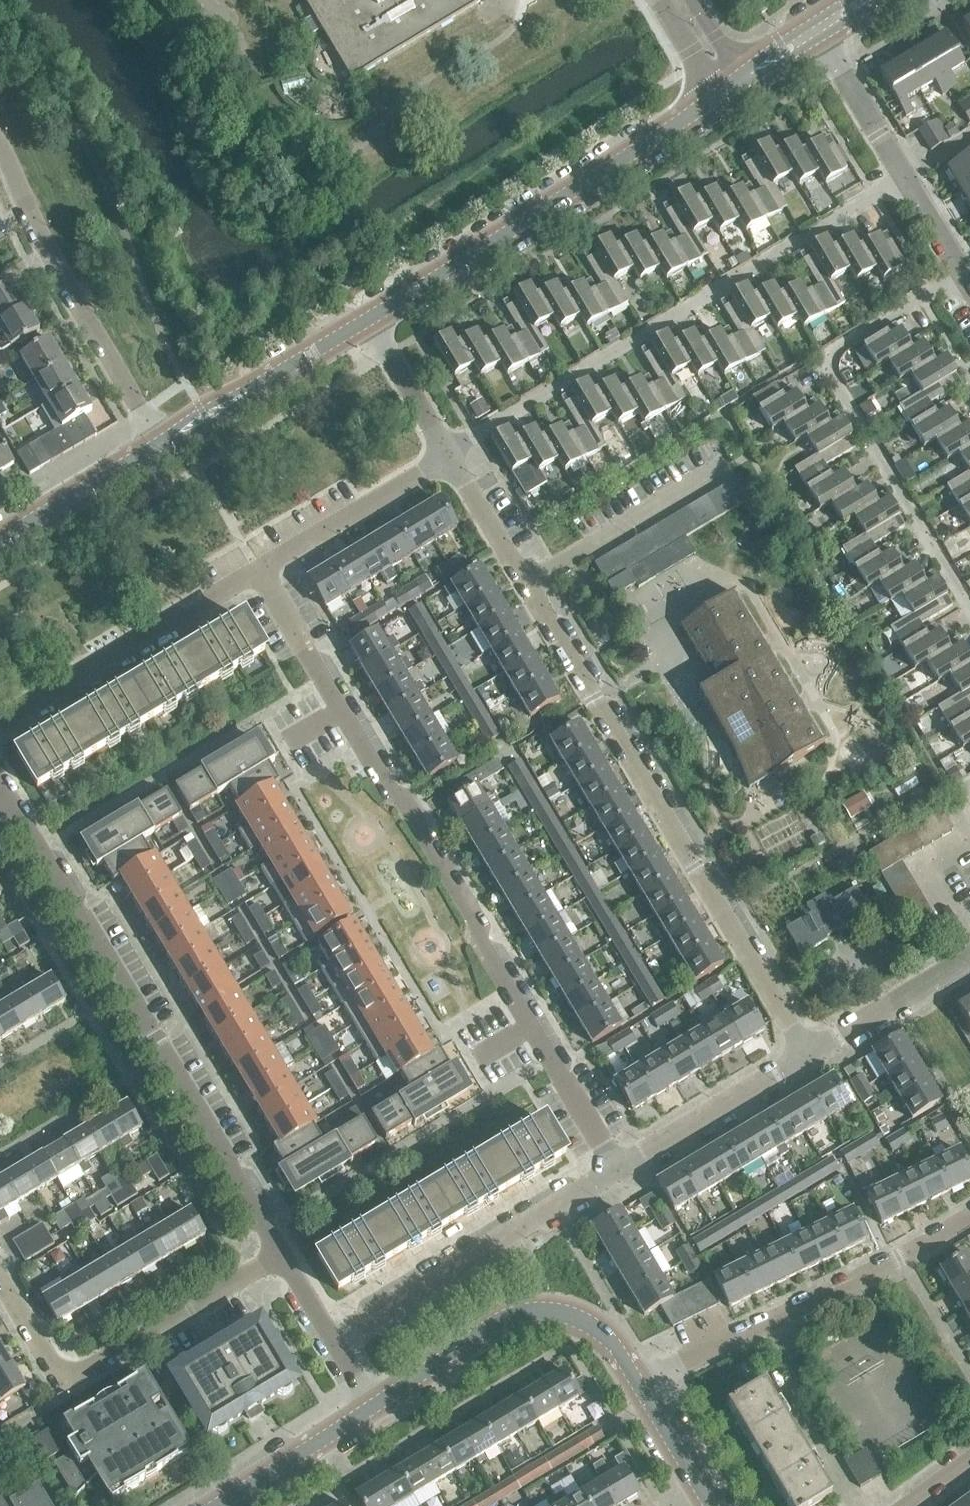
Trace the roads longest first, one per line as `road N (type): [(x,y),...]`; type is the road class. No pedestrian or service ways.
road 1 (residential): [(618,1166),(266,568)]
road 2 (residential): [(530,587),(808,1053)]
road 3 (residential): [(282,1256),(4,792)]
road 4 (residential): [(450,458),(903,176)]
road 5 (residential): [(969,614),(828,358),(964,277)]
road 6 (secondary): [(364,324),(728,92)]
road 7 (residential): [(640,1385),(902,1259),(969,1217)]
road 8 (residential): [(282,1256),(68,1375),(49,1362),(0,1280)]
road 9 (residential): [(0,147),(64,280),(162,441)]
road 10 (residential): [(332,1341),(618,1166)]
road 11 (residential): [(0,728),(266,568)]
road 12 (tertiary): [(374,1408),(497,1325),(555,1316),(604,1337)]
road 13 (secondary): [(162,441),(364,324)]
road 14 (residential): [(618,1166),(808,1053)]
road 15 (residential): [(266,568),(450,458)]
road 16 (secondary): [(0,537),(162,441)]
road 17 (residential): [(808,1053),(969,957)]
road 18 (tertiary): [(218,1505),(374,1408)]
road 19 (residential): [(903,176),(822,35)]
road 20 (residential): [(450,458),(364,324)]
road 21 (residential): [(530,587),(450,458)]
road 22 (tertiary): [(707,1496),(640,1385)]

